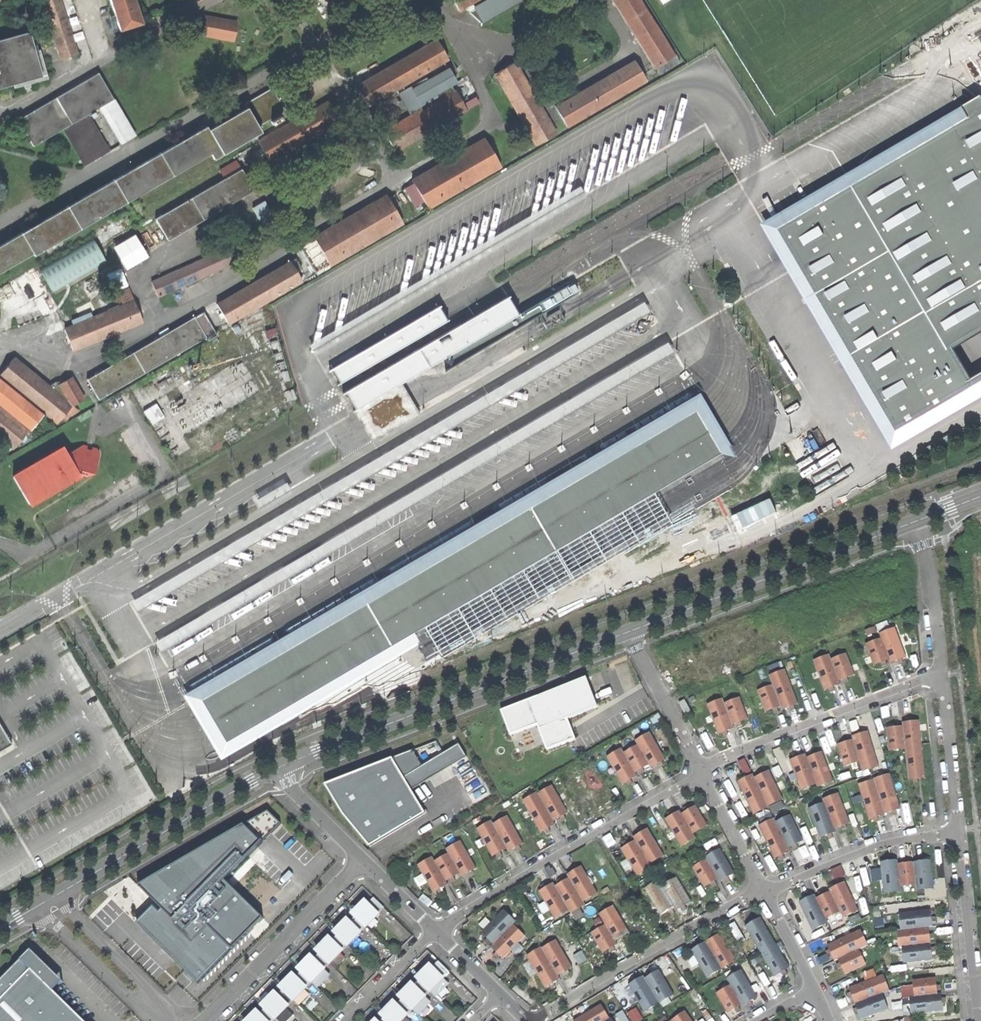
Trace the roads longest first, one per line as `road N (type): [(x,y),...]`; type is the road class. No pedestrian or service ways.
road 1 (residential): [(630,632),(276,769)]
road 2 (residential): [(437,932),(702,772)]
road 3 (residential): [(917,521),(630,632)]
road 4 (residential): [(765,891),(530,1020)]
road 5 (residential): [(702,772),(944,674)]
road 6 (residential): [(276,769),(61,894)]
road 7 (residential): [(366,859),(206,1020)]
road 8 (residential): [(959,826),(878,846),(765,891)]
road 9 (residential): [(959,826),(980,1020)]
road 10 (residential): [(630,632),(702,772)]
road 11 (residential): [(917,521),(944,674)]
road 12 (residential): [(944,674),(959,826)]
road 13 (residential): [(34,909),(126,993),(146,998)]
road 14 (residential): [(702,772),(765,891)]
road 15 (residential): [(146,998),(61,894)]
road 16 (residential): [(276,769),(366,859)]
road 17 (residential): [(437,932),(346,1020)]

